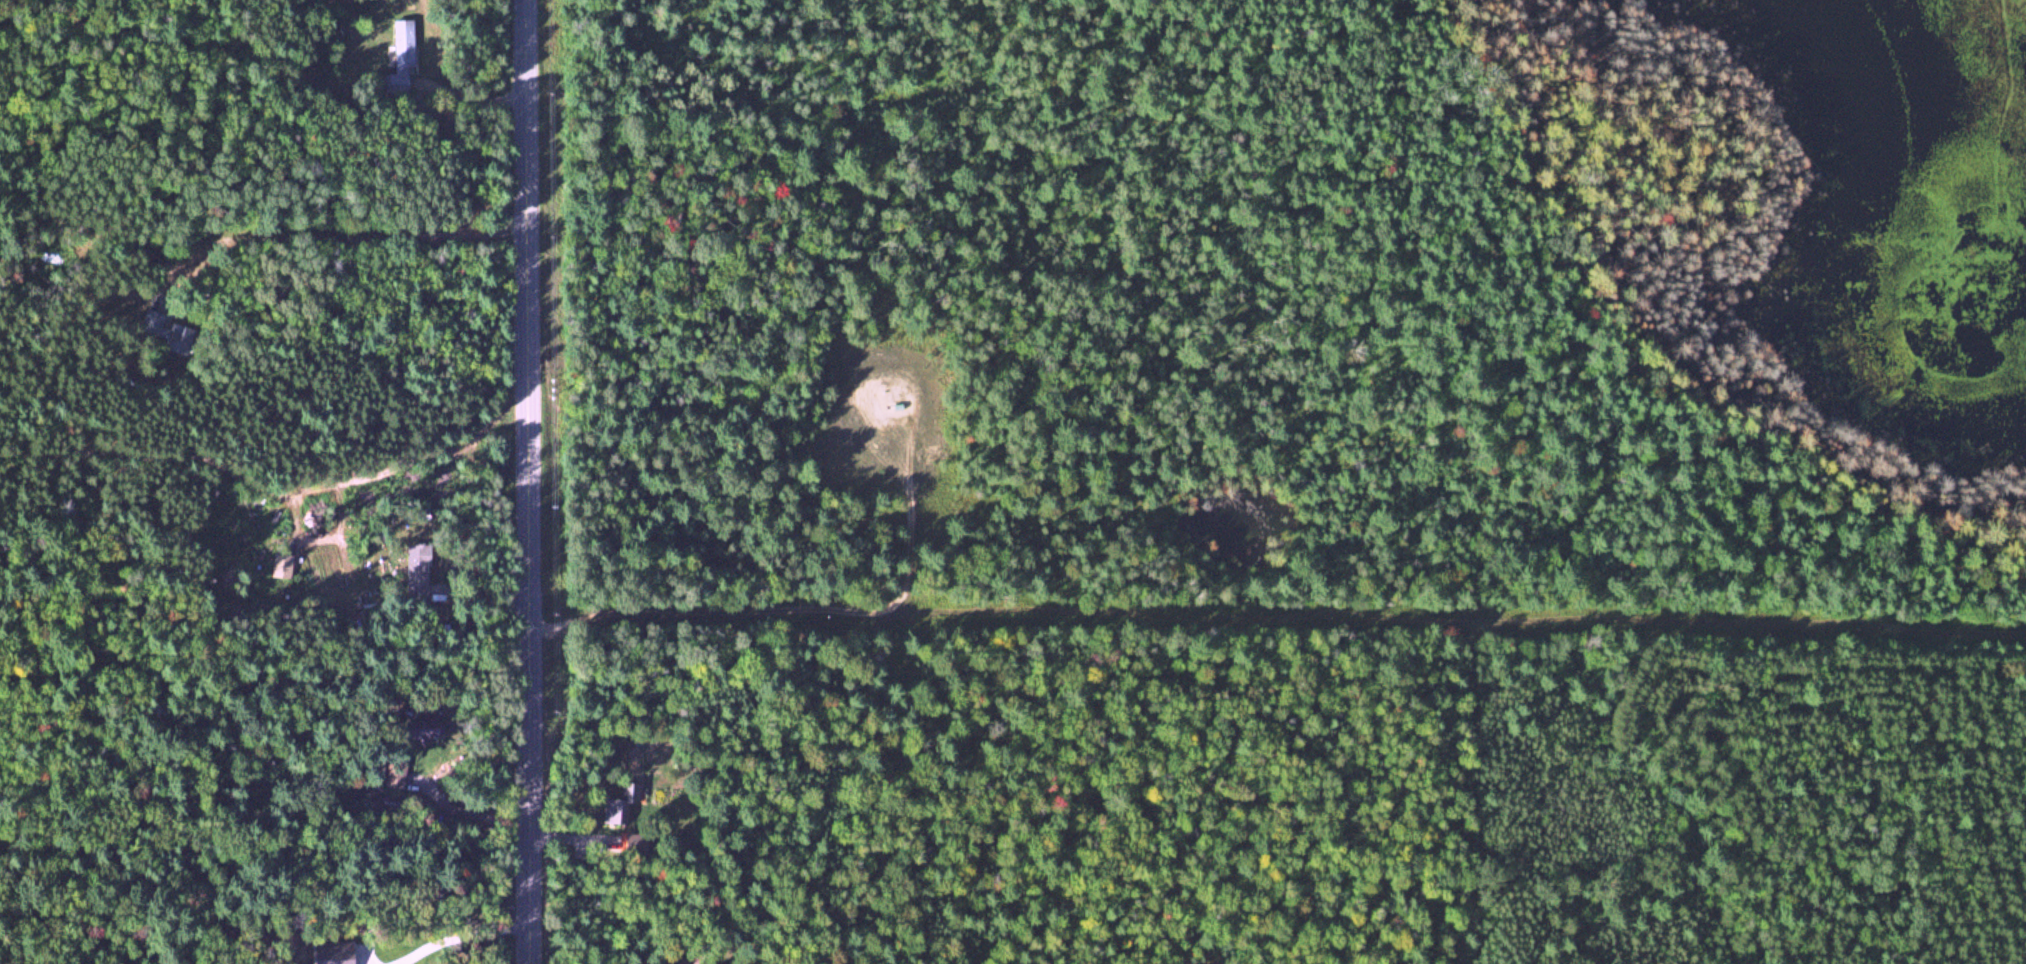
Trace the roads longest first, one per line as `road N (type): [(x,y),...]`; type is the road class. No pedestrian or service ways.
road 1 (tertiary): [(523,0),(526,963)]

